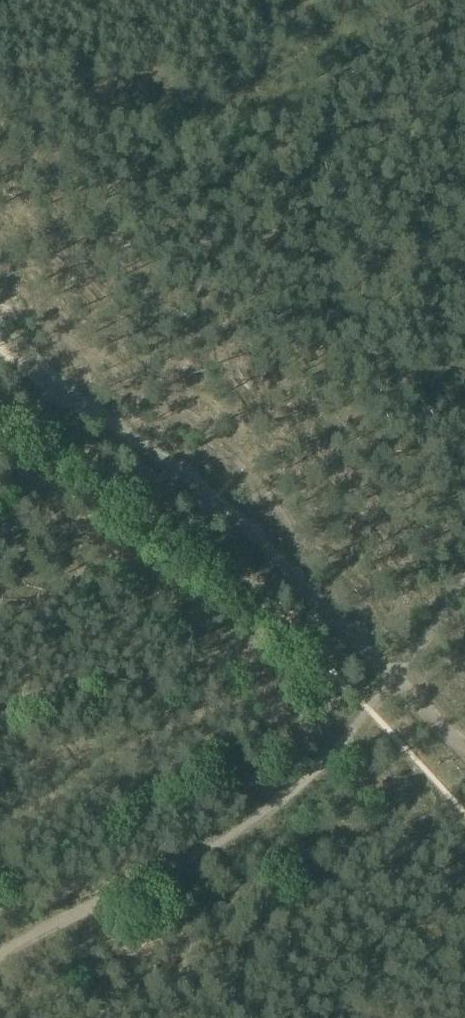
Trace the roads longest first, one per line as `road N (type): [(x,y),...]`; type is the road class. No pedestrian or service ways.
road 1 (track): [(0,328),(98,418),(200,491),(464,746)]
road 2 (track): [(464,585),(401,683),(302,784),(186,865),(0,954)]

